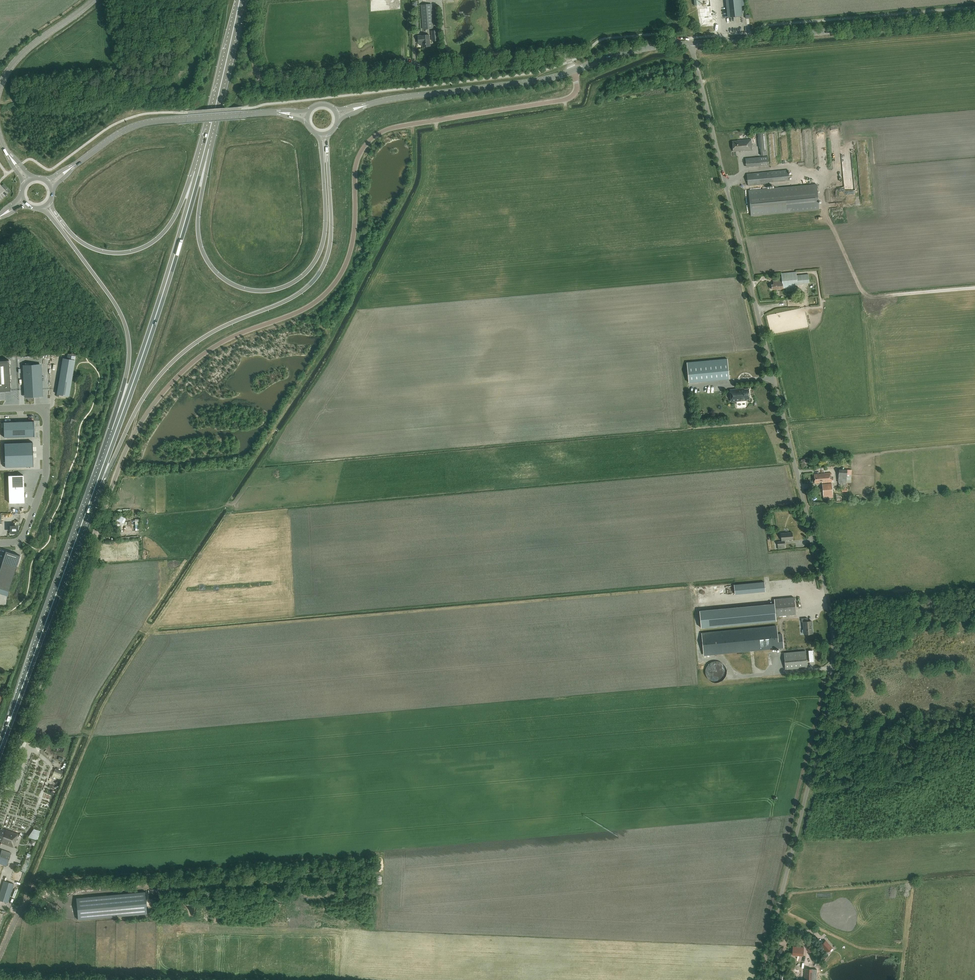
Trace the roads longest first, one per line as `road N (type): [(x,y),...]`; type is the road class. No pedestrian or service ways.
road 1 (unclassified): [(0,796),(123,458),(156,401),(211,349),(308,307),(335,283),(352,245),(356,165),(371,139),(398,126),(570,98),(573,71)]
road 2 (unclassified): [(760,979),(826,713),(830,626),(692,43)]
road 3 (trunk): [(95,487),(145,395),(173,361),(317,276),(331,230),(329,134)]
road 4 (unclassified): [(258,0),(251,49),(266,79),(558,54),(569,61)]
road 5 (track): [(413,124),(409,187),(328,341),(249,465)]
road 6 (track): [(377,892),(76,919),(25,916),(0,905)]
road 7 (trunk): [(318,135),(322,246),(301,277),(269,290),(228,282),(204,255),(198,217),(205,147)]
road 8 (tertiary): [(692,43),(974,17)]
road 9 (trunk): [(0,751),(95,487)]
road 10 (trunk): [(116,431),(199,172)]
road 11 (trunk): [(41,208),(126,328),(116,431)]
road 12 (secondary): [(77,163),(142,124),(276,112)]
road 13 (trunk): [(199,172),(167,229),(129,252),(83,243),(50,201)]
road 14 (tertiary): [(368,104),(573,71)]
road 15 (unclassified): [(0,543),(23,536),(45,476),(46,419),(34,408)]
road 16 (trunk): [(205,147),(240,0)]
road 17 (track): [(0,104),(150,87)]
road 18 (secondary): [(94,0),(22,53),(0,86)]
road 19 (tertiary): [(573,71),(628,52),(692,43)]

